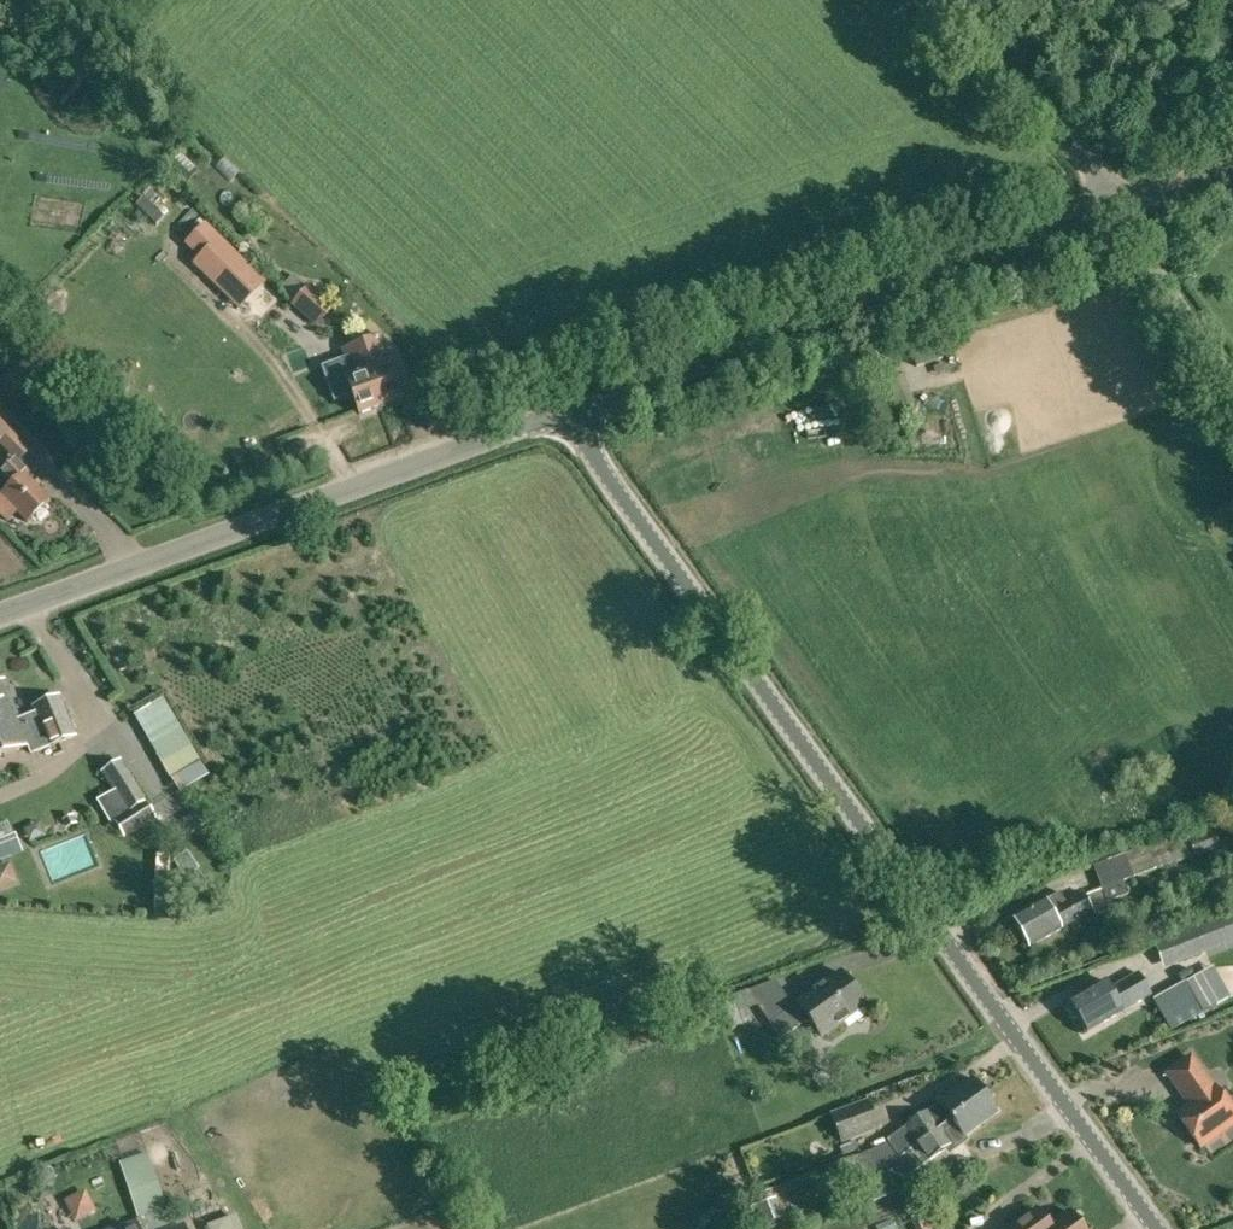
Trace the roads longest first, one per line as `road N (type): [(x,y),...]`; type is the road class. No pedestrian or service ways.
road 1 (unclassified): [(1156,1228),(585,443),(570,410)]
road 2 (unclassified): [(0,615),(570,410)]
road 3 (unclassified): [(570,410),(1118,209)]
road 4 (unclassified): [(1118,209),(1071,136),(932,0)]
road 5 (unclassified): [(1232,382),(1118,209)]
road 6 (unclassified): [(1118,209),(1232,168)]

